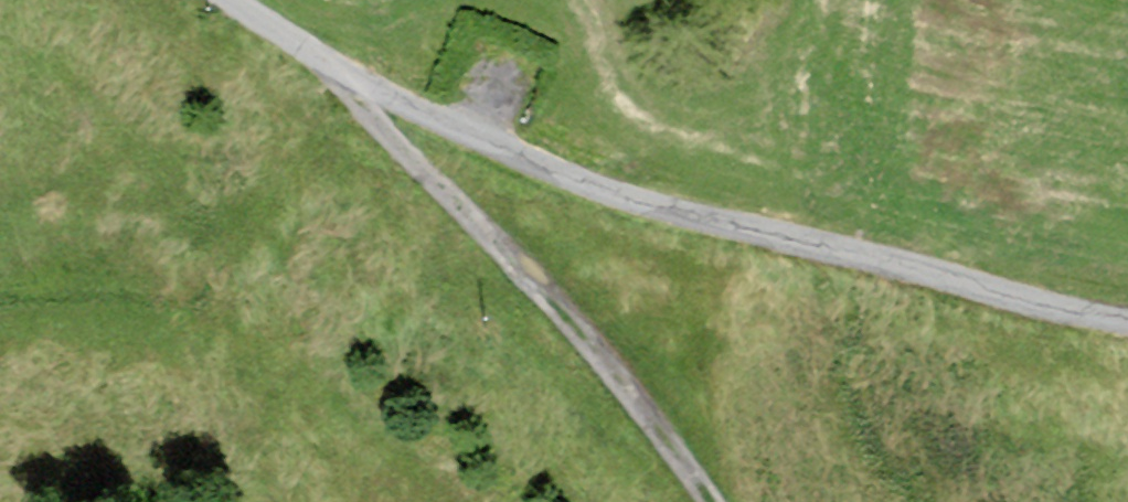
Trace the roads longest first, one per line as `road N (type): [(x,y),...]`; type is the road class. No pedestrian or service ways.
road 1 (unclassified): [(224,0),(330,73),(475,144),(633,205),(1127,326)]
road 2 (track): [(330,73),(377,133),(544,305),(700,501)]

